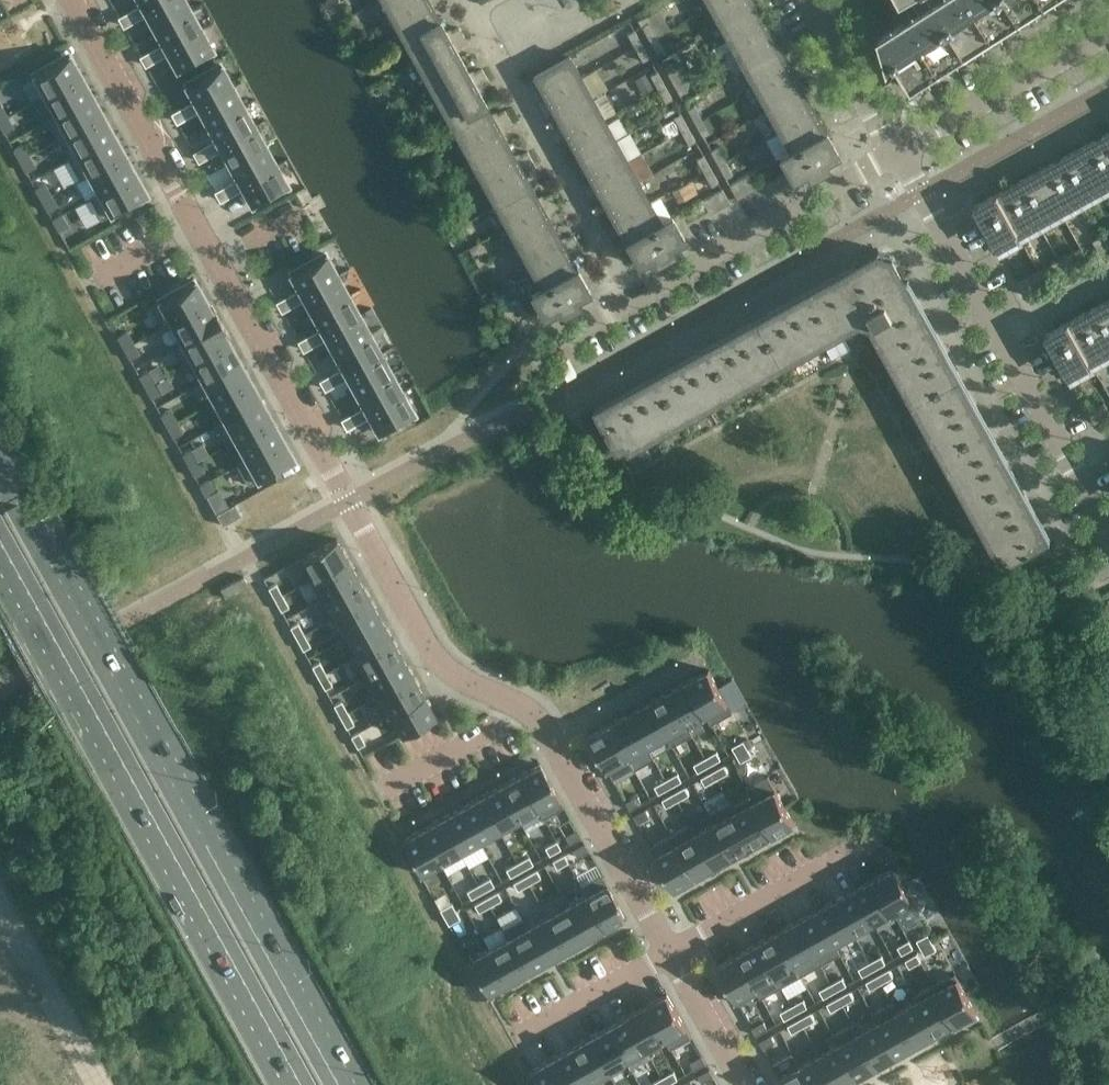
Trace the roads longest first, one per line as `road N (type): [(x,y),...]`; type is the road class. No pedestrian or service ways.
road 1 (residential): [(71,0),(428,644),(451,671),(544,726),(670,953)]
road 2 (trunk): [(338,1084),(0,472)]
road 3 (trunk): [(0,542),(294,1075)]
road 4 (residential): [(1108,531),(900,149)]
road 5 (residential): [(631,300),(465,0)]
road 6 (residential): [(631,300),(900,149)]
road 7 (residential): [(878,837),(670,953)]
road 8 (residential): [(900,149),(1108,33)]
road 9 (residential): [(670,953),(515,1040)]
road 10 (residential): [(900,149),(814,0)]
road 11 (residential): [(670,953),(744,1084)]

